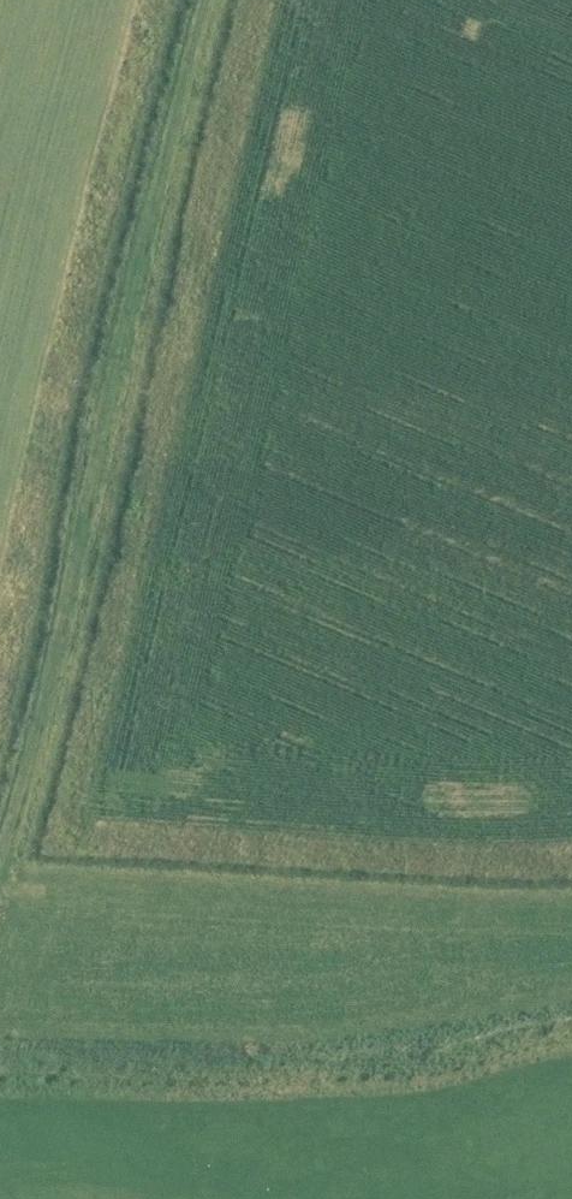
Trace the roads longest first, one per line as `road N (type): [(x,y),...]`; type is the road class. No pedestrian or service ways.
road 1 (track): [(203,0),(109,388),(46,695),(0,865)]

